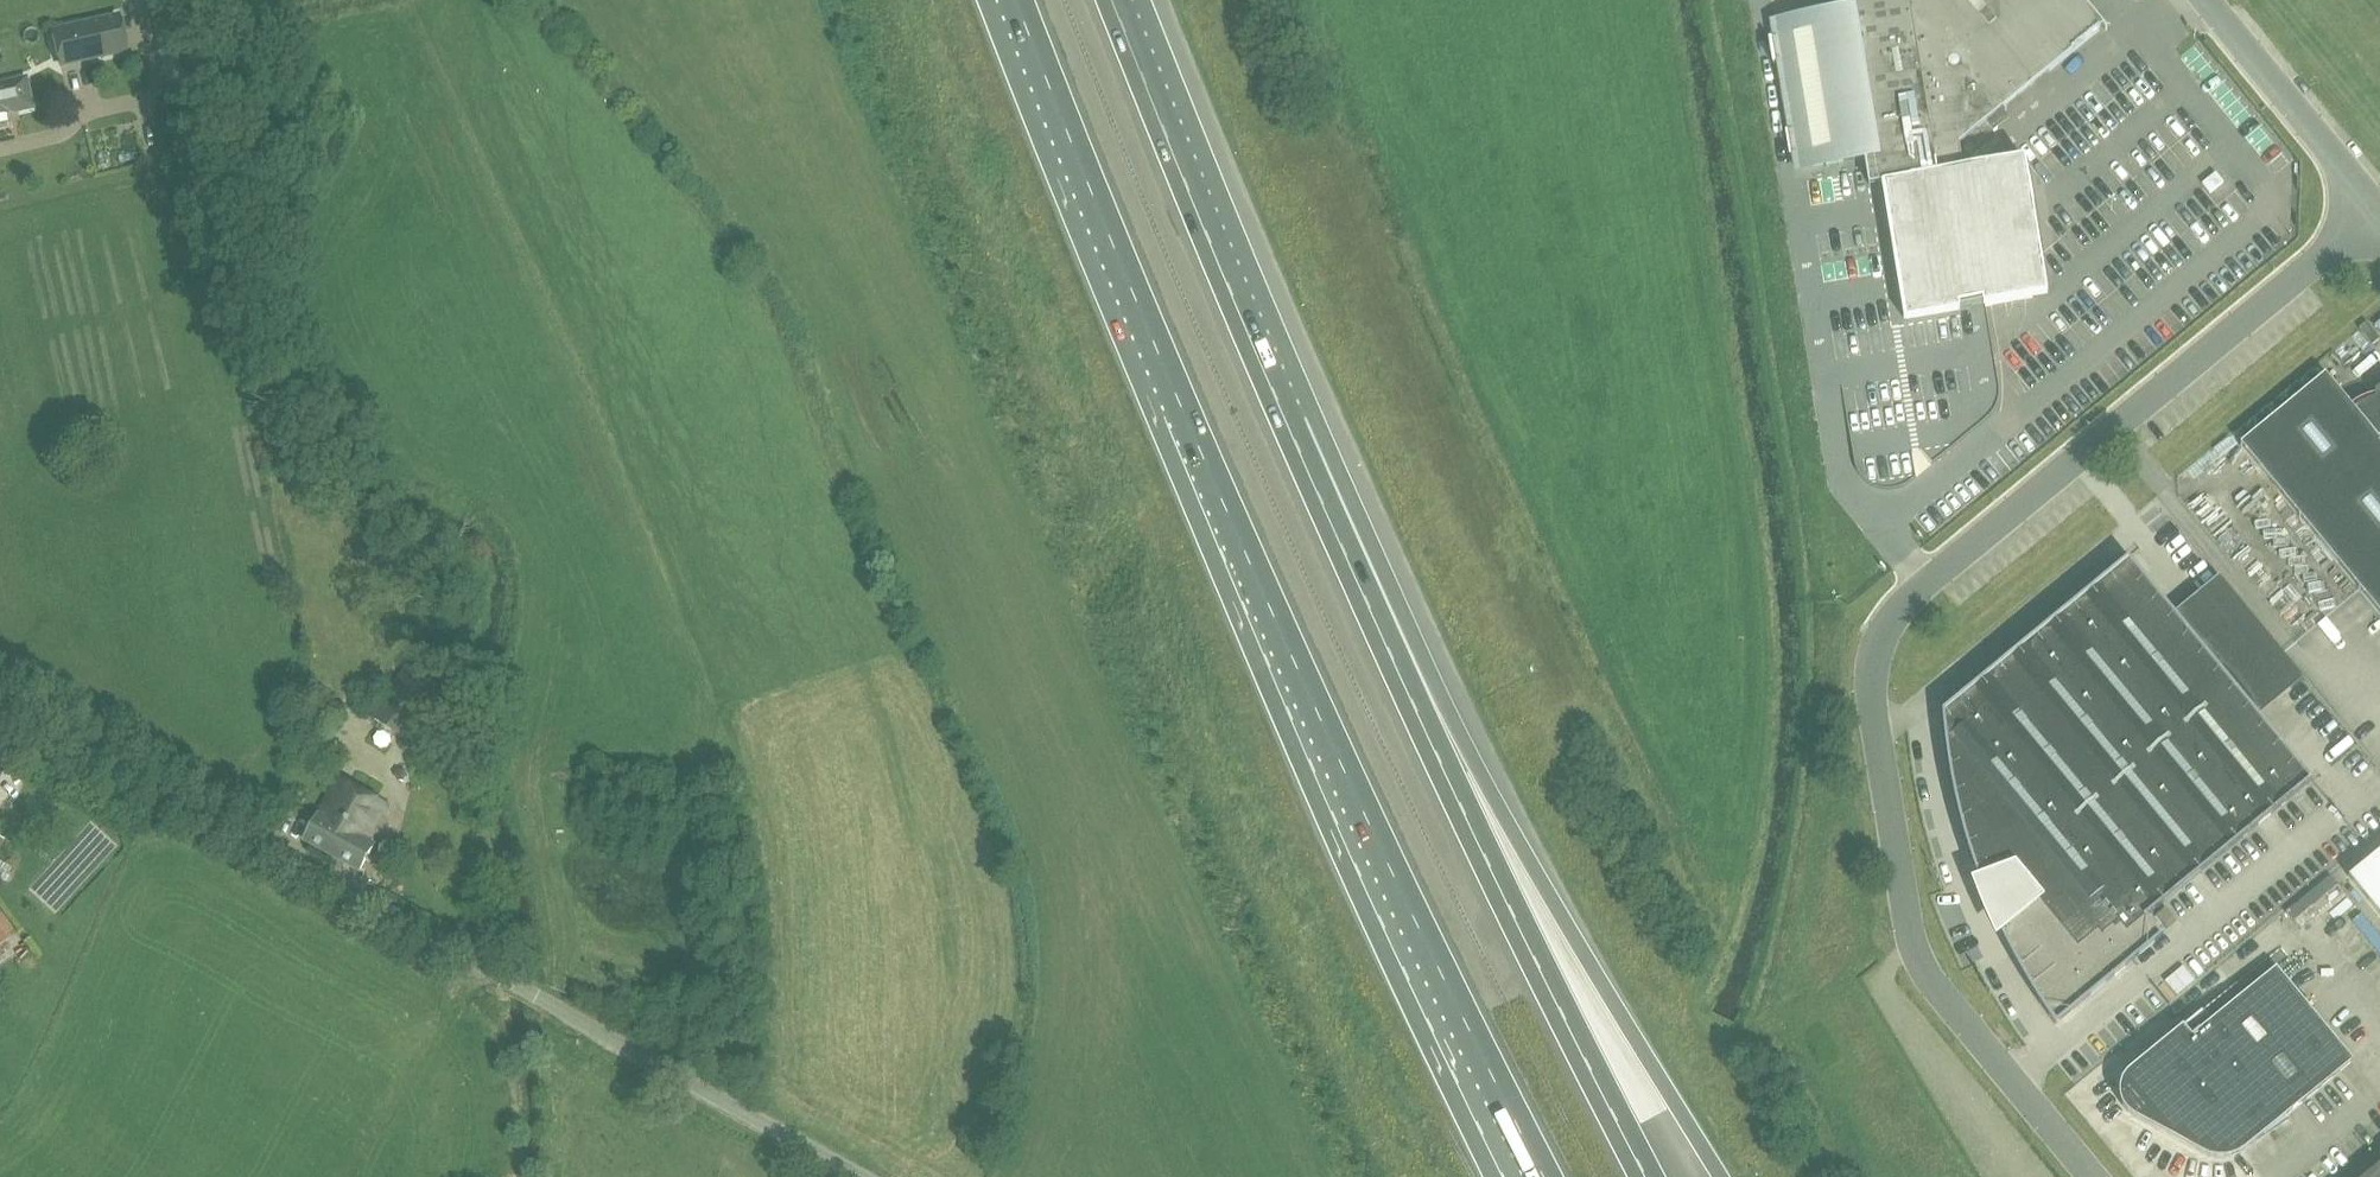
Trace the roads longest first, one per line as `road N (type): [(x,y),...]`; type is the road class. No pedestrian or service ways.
road 1 (motorway): [(1015,0),(1341,766),(1544,1176)]
road 2 (unclassified): [(2092,1176),(1929,980),(1912,933),(1874,717),(1878,655),(1907,607),(2378,208)]
road 3 (unclassified): [(864,1176),(0,700)]
road 4 (motorway): [(1415,703),(1287,425),(1115,0)]
road 5 (motorway): [(1721,1176),(1415,703)]
road 6 (motorway): [(1647,1176),(1415,703)]
road 7 (unclassified): [(2378,208),(2205,0)]

